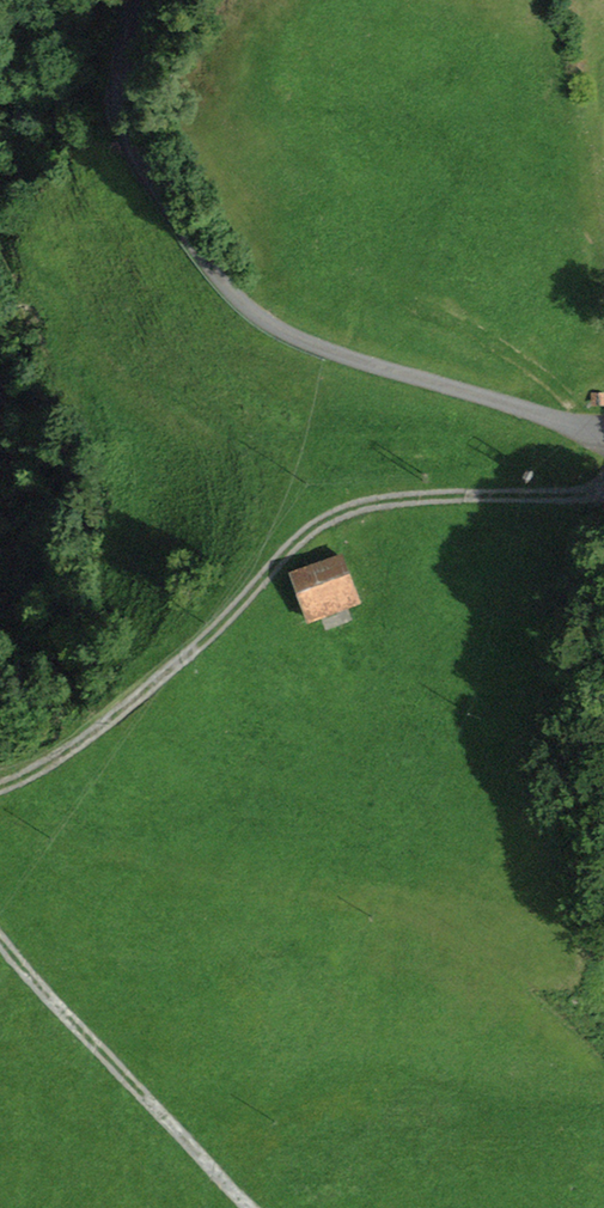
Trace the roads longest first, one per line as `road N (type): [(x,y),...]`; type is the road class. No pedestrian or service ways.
road 1 (unclassified): [(603,424),(357,360),(255,314),(199,250),(122,128),(119,71),(140,0)]
road 2 (track): [(0,784),(129,704),(325,520),(407,497),(603,486)]
road 3 (track): [(252,1207),(0,937)]

